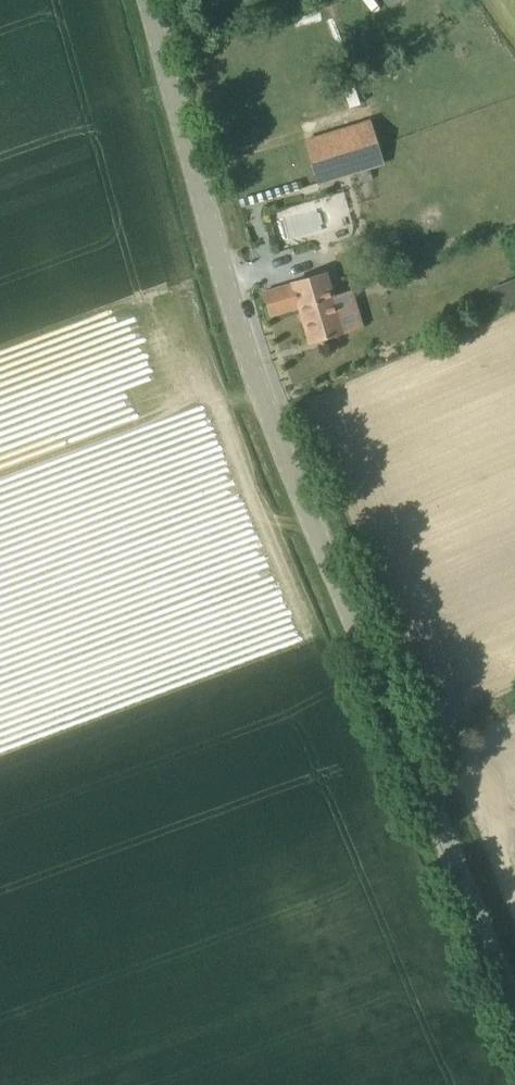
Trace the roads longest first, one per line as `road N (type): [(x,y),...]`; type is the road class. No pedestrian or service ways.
road 1 (tertiary): [(514,951),(269,362),(158,0)]

